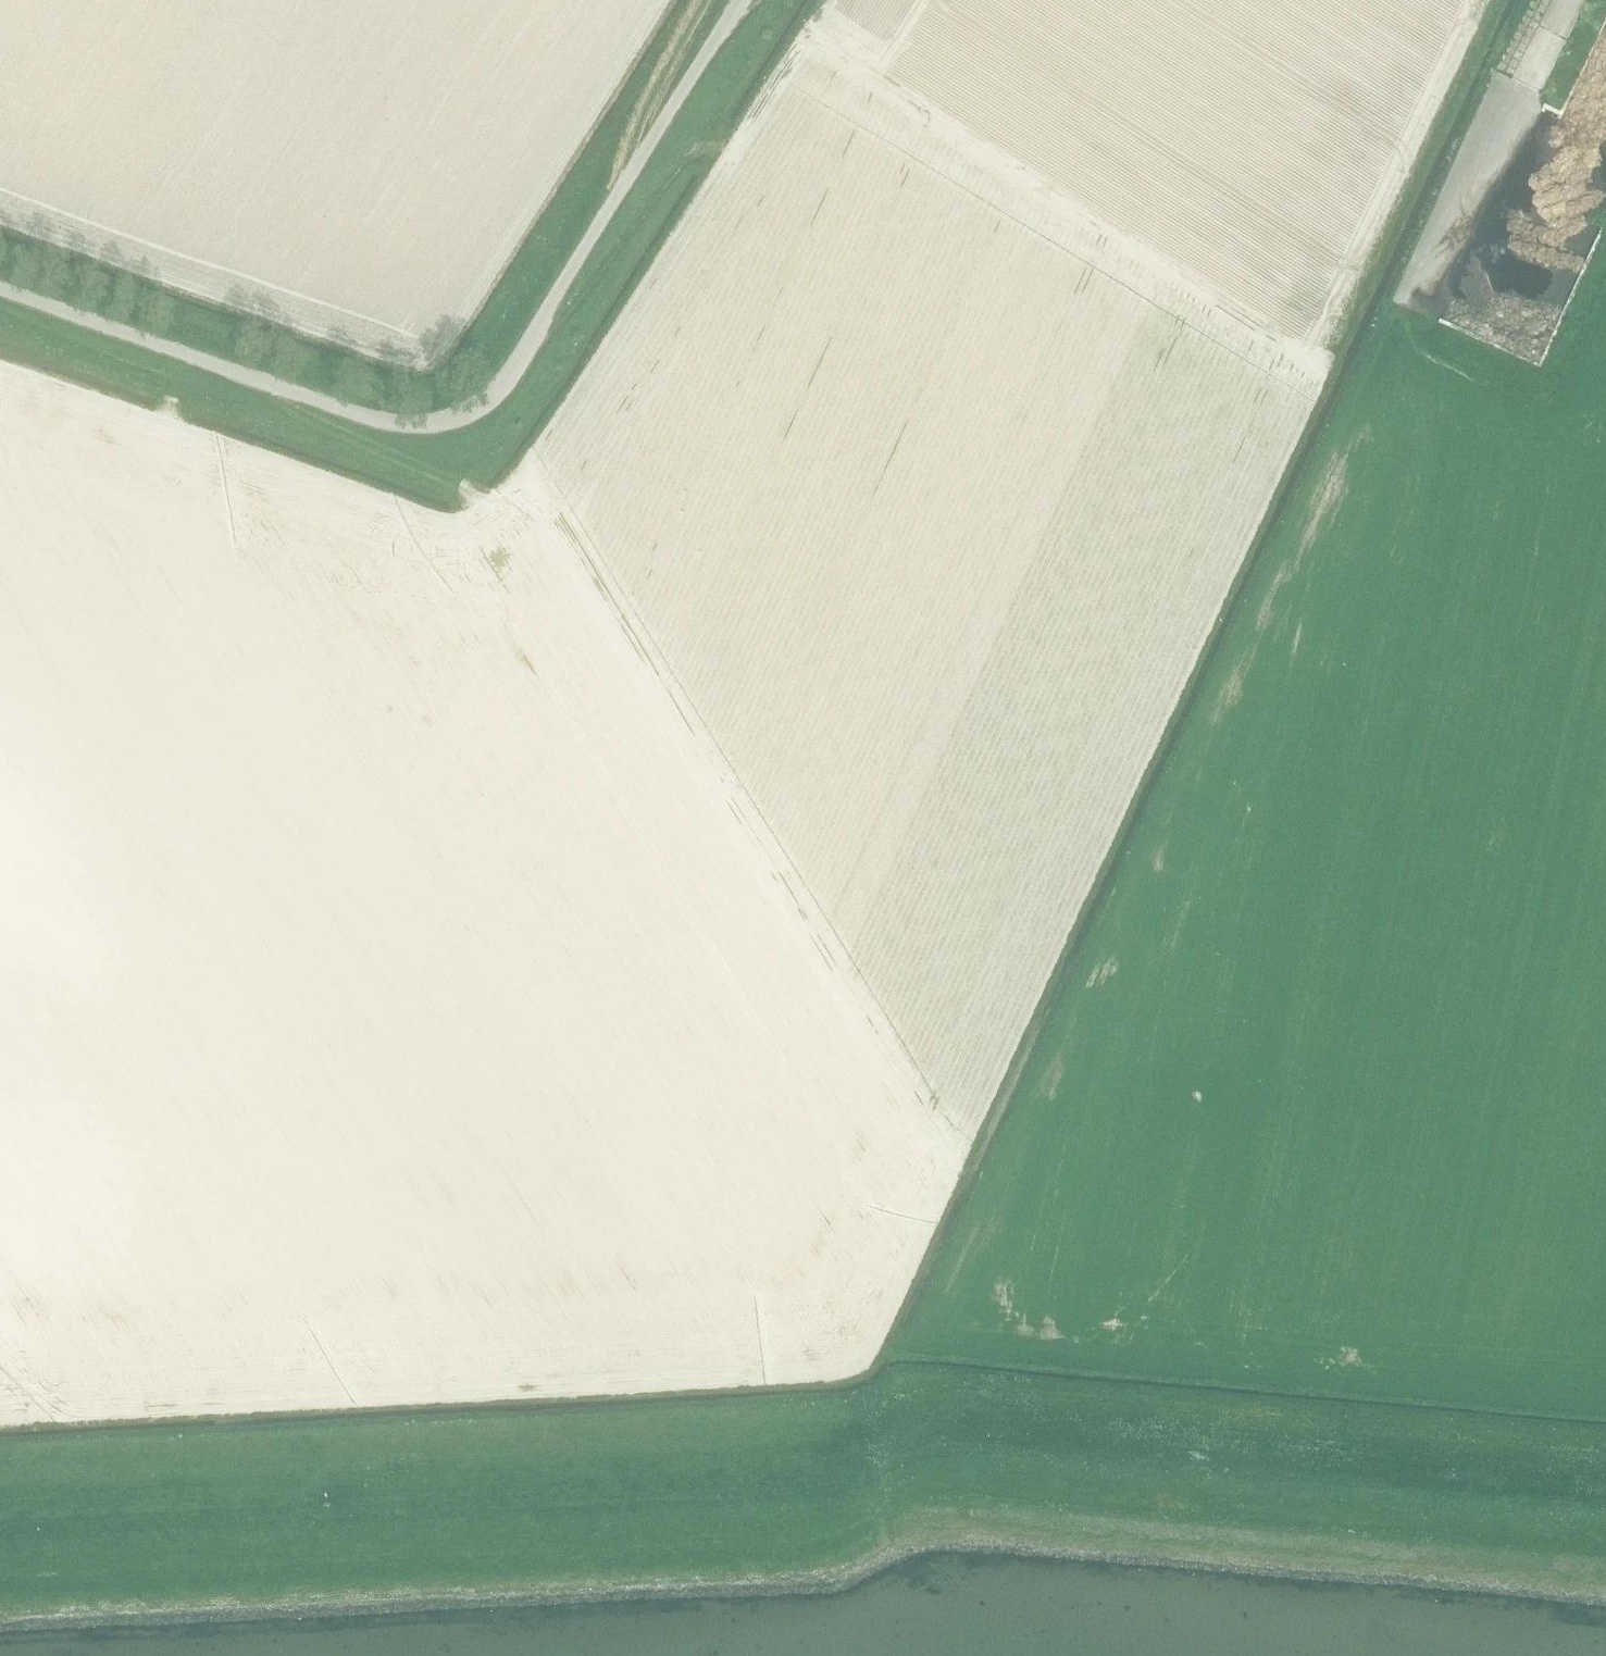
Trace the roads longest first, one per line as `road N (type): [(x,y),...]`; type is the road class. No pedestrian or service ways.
road 1 (track): [(0,1531),(782,1493),(949,1453),(1605,1512)]
road 2 (unclassified): [(0,291),(372,420),(448,430),(496,402),(520,367),(743,0)]
road 3 (track): [(508,385),(524,380),(704,144),(736,154)]
road 4 (track): [(1567,0),(1419,303)]
road 5 (track): [(272,386),(285,409),(450,480),(483,511)]
road 6 (track): [(0,315),(168,387),(175,430)]
road 7 (track): [(710,0),(643,129),(637,168)]

